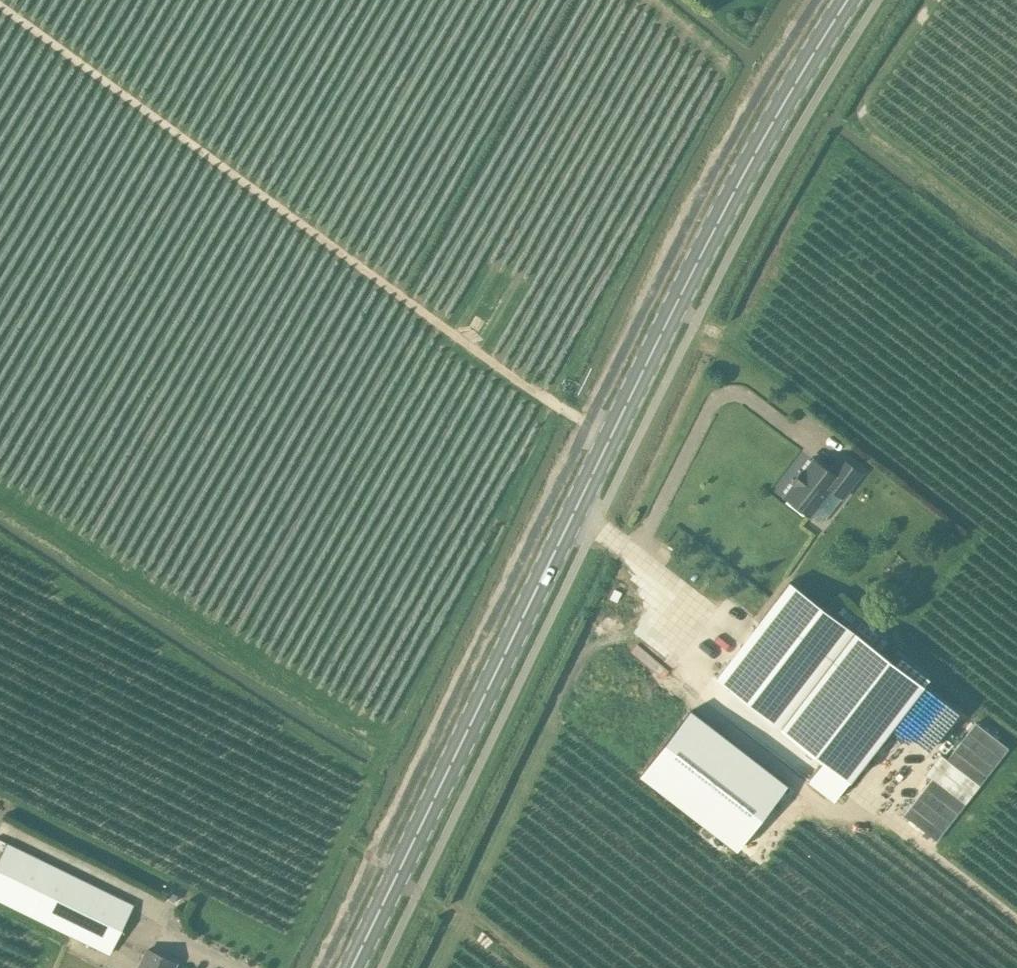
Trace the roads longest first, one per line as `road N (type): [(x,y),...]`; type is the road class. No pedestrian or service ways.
road 1 (primary): [(351,967),(687,283),(848,0)]
road 2 (track): [(614,435),(490,360),(0,6)]

